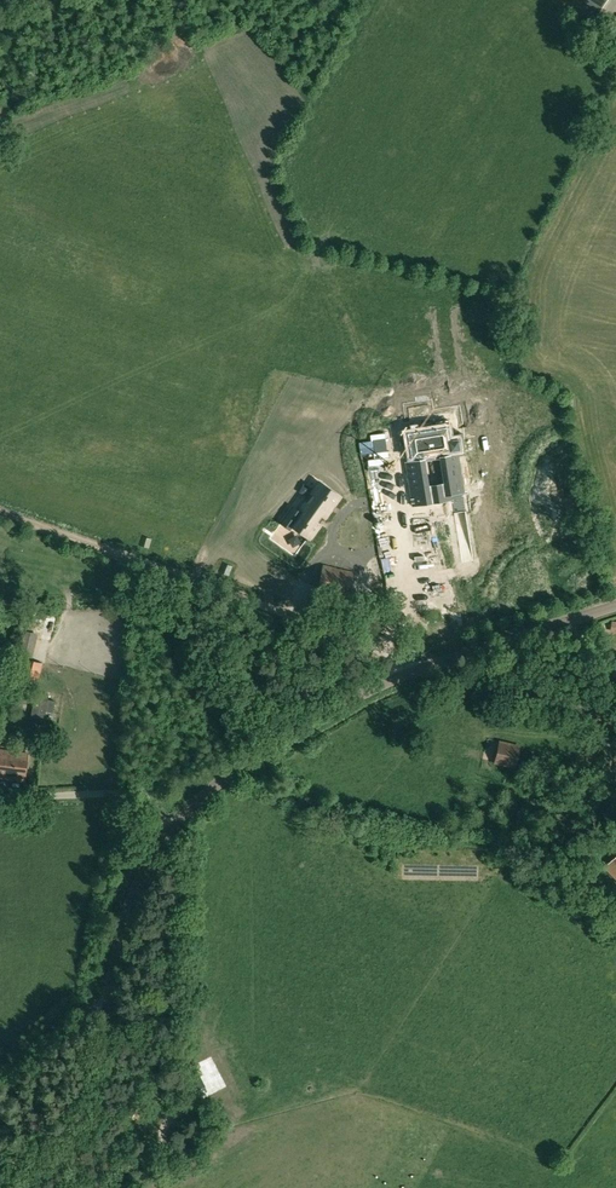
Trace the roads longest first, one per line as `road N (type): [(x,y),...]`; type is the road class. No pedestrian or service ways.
road 1 (unclassified): [(76,1187),(121,935),(173,829)]
road 2 (track): [(0,513),(258,608)]
road 3 (unclassified): [(173,829),(257,756),(386,684)]
road 4 (unclassified): [(424,669),(615,605)]
road 5 (unclassified): [(173,829),(124,795),(0,798)]
road 6 (unclassified): [(258,608),(389,654)]

